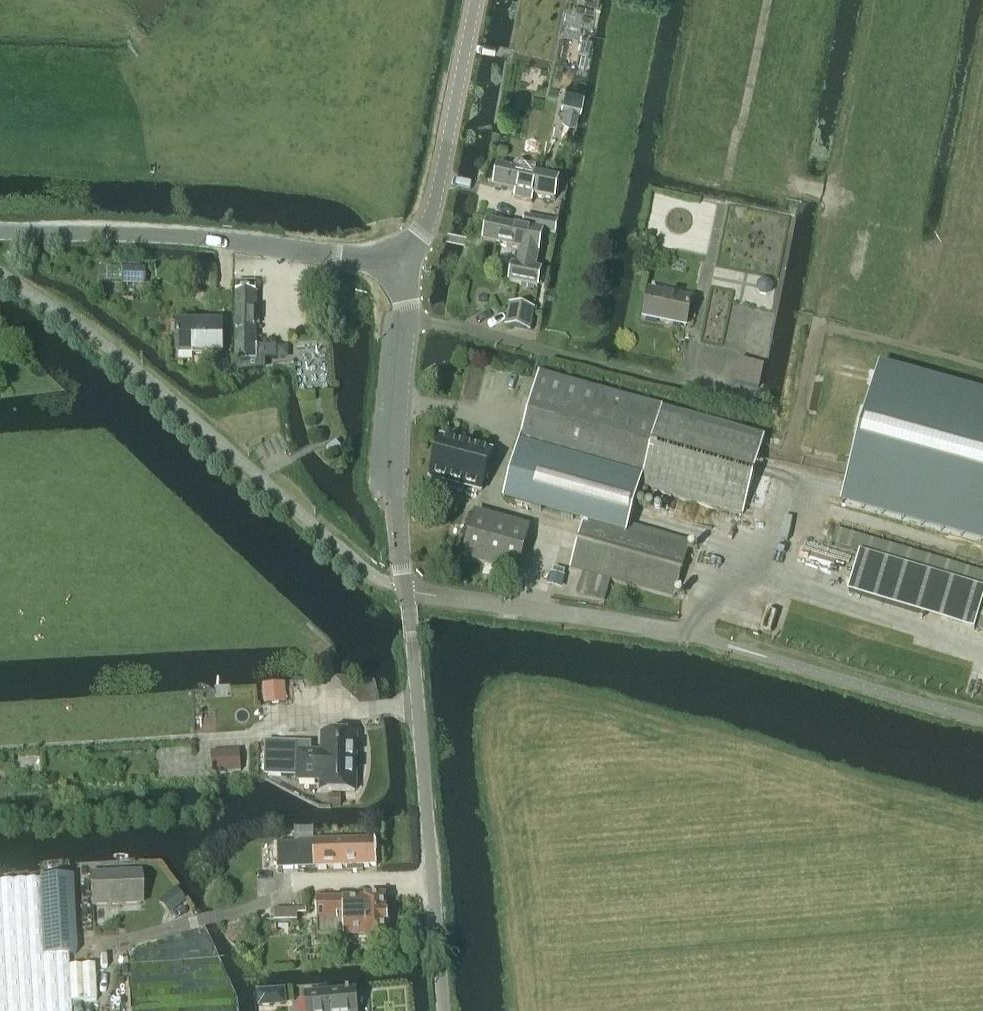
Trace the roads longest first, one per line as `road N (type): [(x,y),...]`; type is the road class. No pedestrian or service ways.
road 1 (tertiary): [(444,1010),(405,591)]
road 2 (tertiary): [(400,264),(242,243),(0,232)]
road 3 (unclassified): [(730,647),(690,632),(405,591)]
road 4 (tertiary): [(405,591),(397,501),(408,312),(400,264)]
road 5 (tertiary): [(400,264),(430,219),(476,0)]

